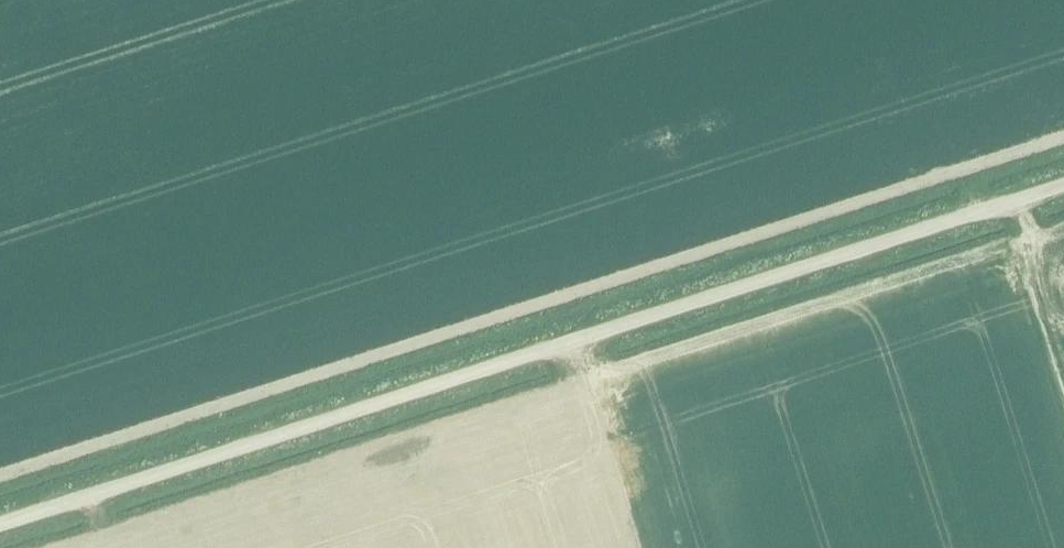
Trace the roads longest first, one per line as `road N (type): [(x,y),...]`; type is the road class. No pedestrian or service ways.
road 1 (unclassified): [(0,521),(1063,182)]

